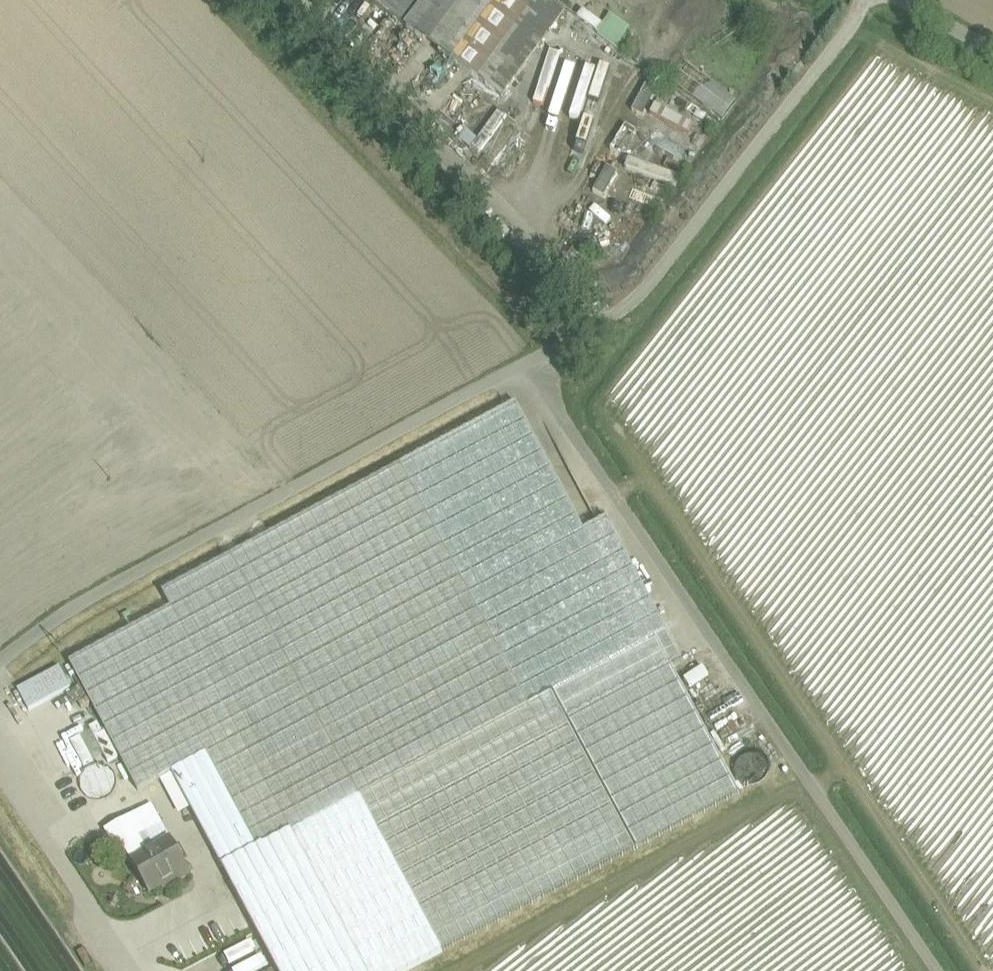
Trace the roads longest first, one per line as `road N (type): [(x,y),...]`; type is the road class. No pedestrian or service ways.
road 1 (unclassified): [(530,362),(937,970)]
road 2 (unclassified): [(0,664),(67,611),(530,362)]
road 3 (unclassified): [(530,362),(631,305),(870,0)]
road 4 (unclassified): [(0,765),(124,970)]

